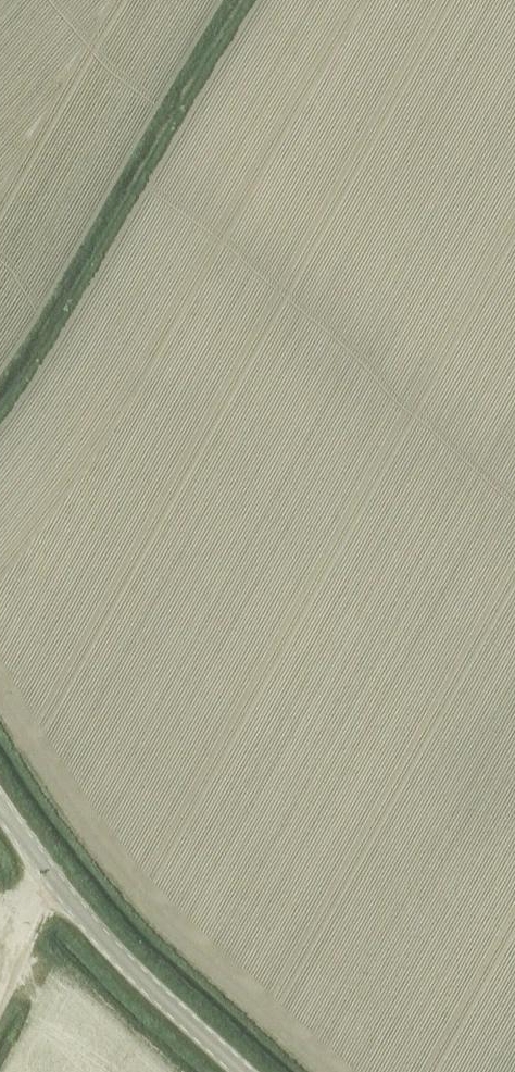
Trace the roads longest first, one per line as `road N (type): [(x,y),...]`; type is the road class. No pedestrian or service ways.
road 1 (unclassified): [(244,1071),(84,921),(0,805)]

